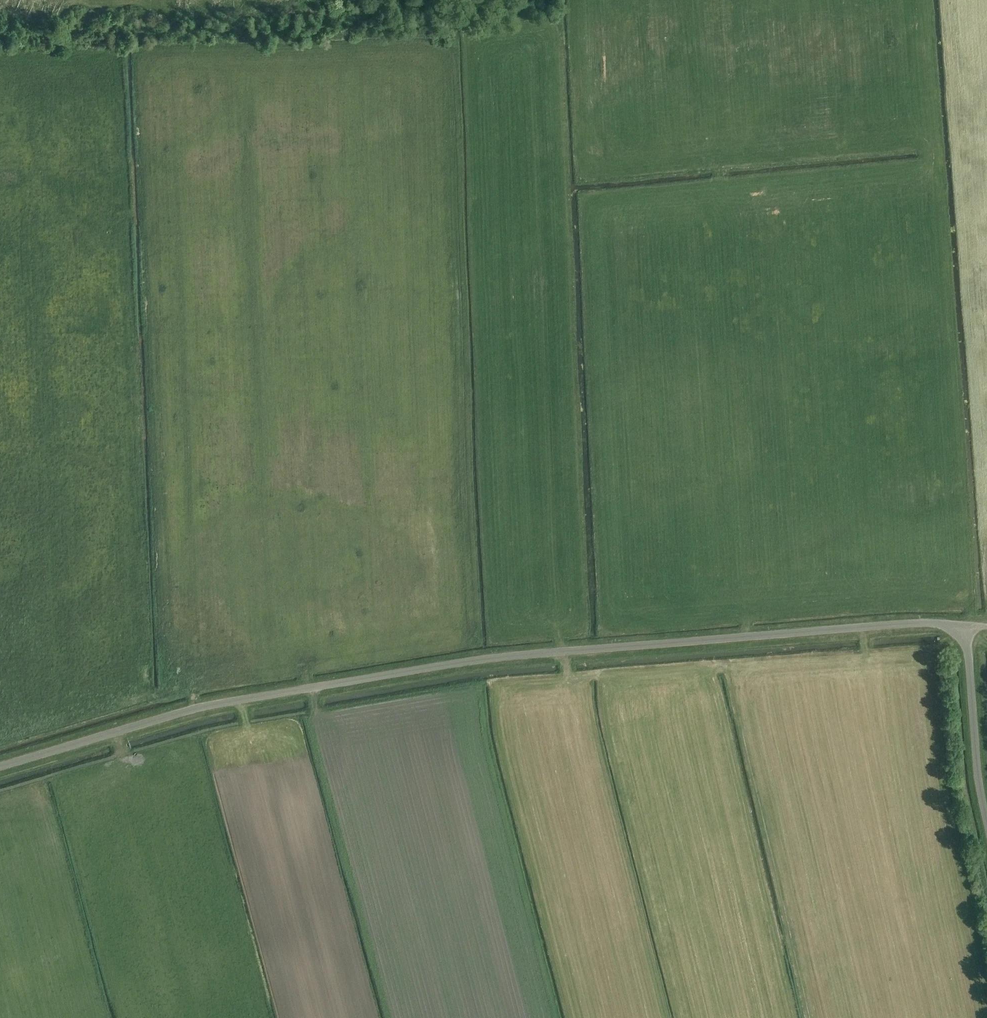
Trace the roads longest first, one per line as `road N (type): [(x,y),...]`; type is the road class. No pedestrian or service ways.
road 1 (unclassified): [(986,821),(964,641),(950,625),(933,622),(430,667),(201,707),(0,766)]

